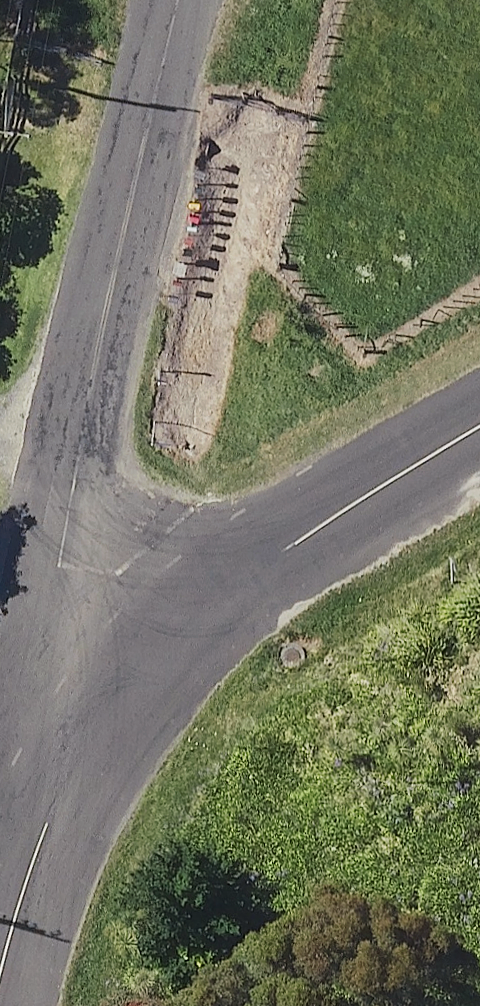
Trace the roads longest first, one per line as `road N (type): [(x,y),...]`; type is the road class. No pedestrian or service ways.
road 1 (residential): [(109,706),(75,630),(66,555),(83,418),(177,0)]
road 2 (residential): [(109,706),(220,596),(479,428)]
road 3 (residential): [(109,706),(30,851),(0,969)]

